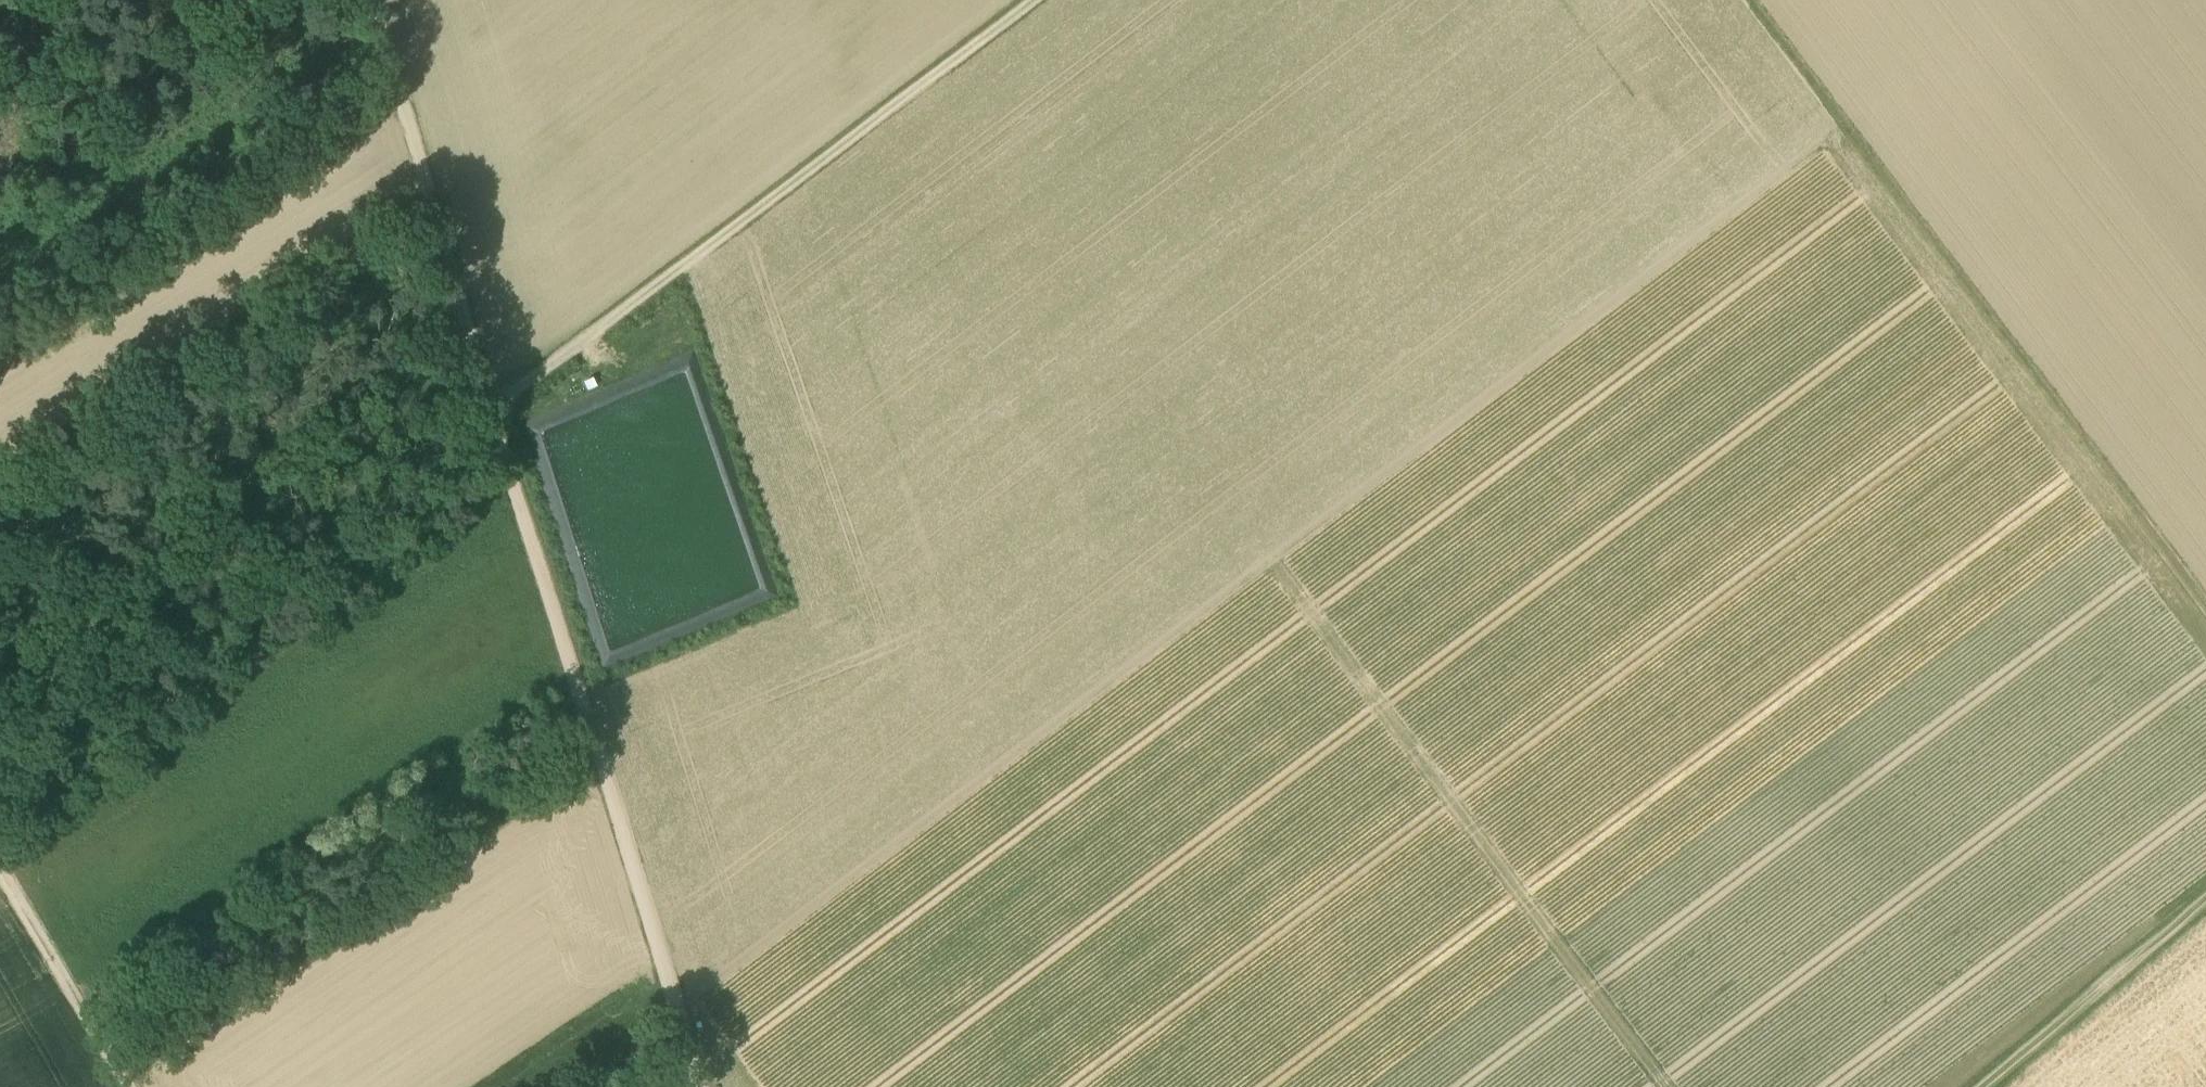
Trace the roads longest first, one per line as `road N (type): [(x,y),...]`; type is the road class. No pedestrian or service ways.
road 1 (track): [(369,0),(696,1086)]
road 2 (track): [(1029,0),(491,404)]
road 3 (track): [(2205,897),(1979,1086)]
road 4 (track): [(130,1086),(0,869)]

